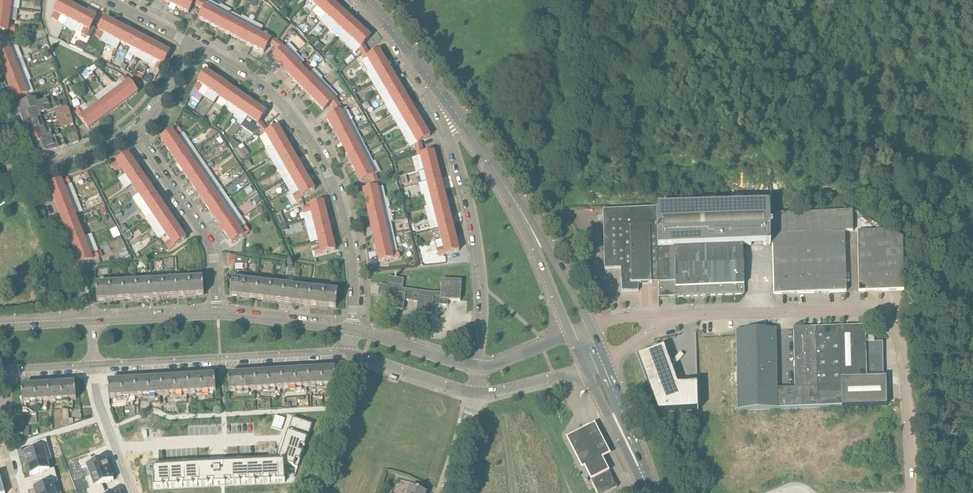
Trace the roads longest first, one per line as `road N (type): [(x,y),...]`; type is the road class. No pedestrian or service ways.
road 1 (residential): [(911,492),(900,342),(879,315),(665,316)]
road 2 (residential): [(351,330),(345,222),(319,154),(268,89),(191,43)]
road 3 (residential): [(430,78),(475,237),(480,366)]
road 4 (tertiary): [(94,366),(346,355)]
road 5 (residential): [(218,315),(211,241),(136,135)]
road 6 (tertiary): [(533,233),(430,78)]
road 7 (residential): [(89,321),(36,175)]
road 8 (tertiary): [(346,355),(476,394)]
road 9 (tertiary): [(480,366),(351,330)]
road 10 (tertiary): [(351,330),(218,315)]
road 11 (residential): [(94,366),(134,492)]
road 12 (tertiary): [(218,315),(89,321)]
road 13 (tertiary): [(643,479),(638,441),(605,359)]
road 14 (tertiary): [(584,368),(643,479)]
road 15 (residential): [(19,492),(7,450),(4,370)]

